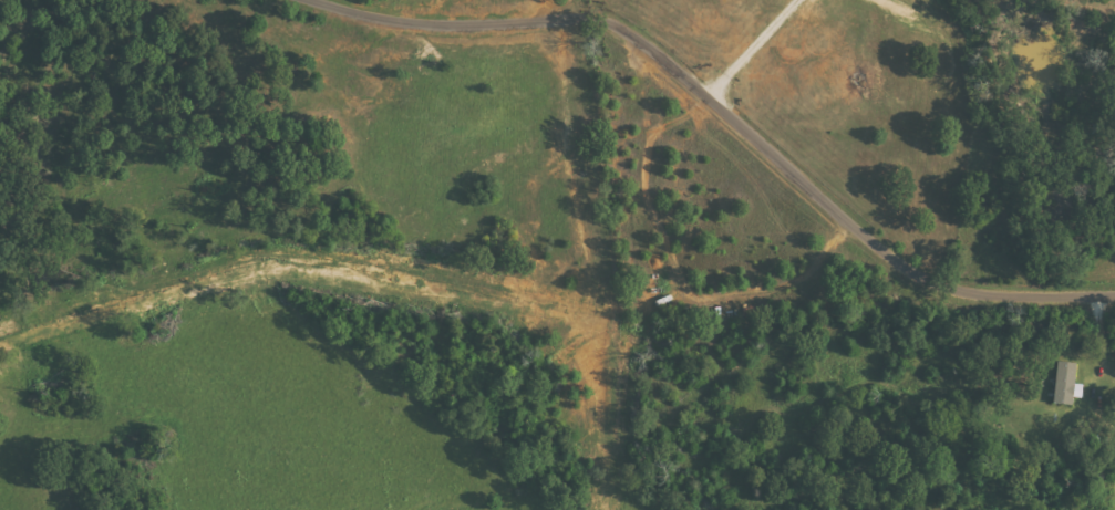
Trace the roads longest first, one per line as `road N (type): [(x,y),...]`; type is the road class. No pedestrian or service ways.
road 1 (residential): [(310,0),(402,24),(600,21),(670,64),(843,217),(932,283),(979,299),(1114,301)]

